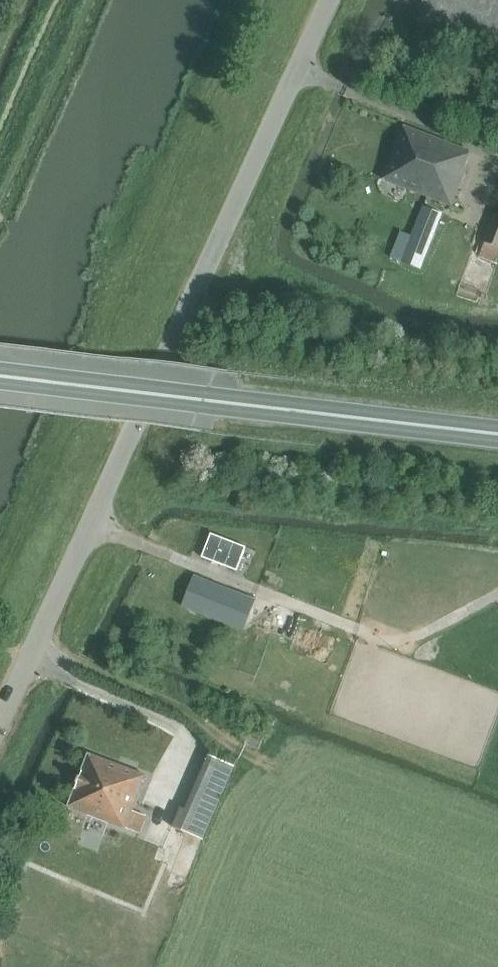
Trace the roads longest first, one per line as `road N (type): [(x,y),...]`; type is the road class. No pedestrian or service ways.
road 1 (unclassified): [(0,725),(331,0)]
road 2 (trunk): [(497,434),(0,376)]

